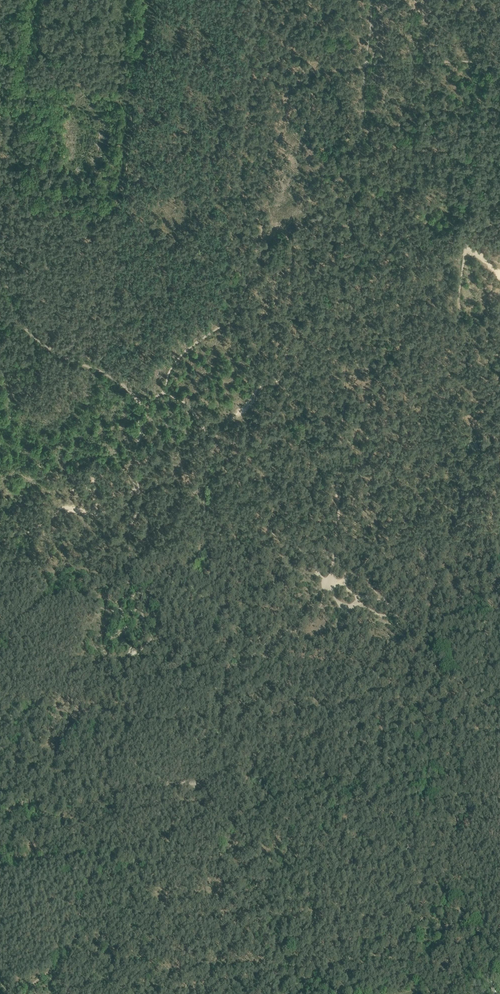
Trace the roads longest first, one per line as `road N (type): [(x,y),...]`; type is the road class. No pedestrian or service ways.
road 1 (track): [(499,265),(466,246),(476,63)]
road 2 (track): [(476,63),(259,76)]
road 3 (track): [(146,0),(122,175),(112,193)]

